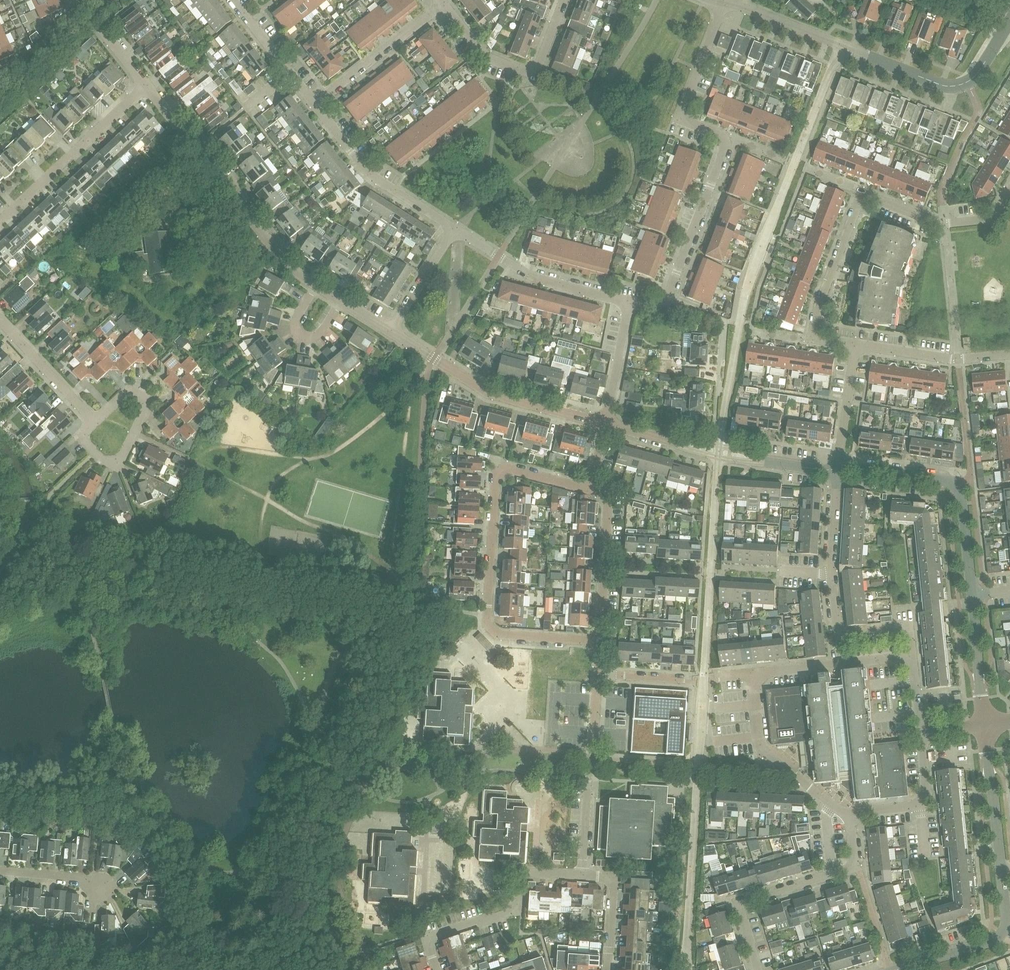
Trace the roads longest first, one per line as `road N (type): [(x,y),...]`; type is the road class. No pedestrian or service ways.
road 1 (residential): [(600,641),(502,636),(486,623),(498,472),(590,490)]
road 2 (residential): [(666,301),(723,147),(723,140),(691,127),(682,110),(722,3)]
road 3 (residential): [(968,83),(942,85),(722,3)]
road 4 (residential): [(310,282),(276,254),(144,88)]
road 5 (residential): [(605,425),(482,393),(389,331)]
road 6 (unclassified): [(758,969),(743,903),(853,866),(850,812)]
road 7 (unclassified): [(973,596),(957,483),(837,471)]
road 8 (residential): [(436,969),(428,938),(517,907),(522,873),(582,875)]
road 9 (residential): [(562,0),(534,74),(480,55),(441,5)]
road 10 (residential): [(0,220),(144,88)]
road 11 (residential): [(630,303),(528,275),(454,231)]
road 12 (residential): [(454,231),(376,184),(313,106)]
road 13 (residential): [(854,348),(821,342),(813,332),(860,201)]
road 14 (unclassified): [(897,969),(1005,935),(1002,869)]
road 15 (residential): [(313,106),(441,5)]
road 16 (residential): [(913,656),(910,626),(838,634),(832,574)]
road 17 (unclassified): [(913,656),(753,673)]
road 18 (residential): [(590,490),(608,504),(600,641)]
road 19 (residential): [(95,453),(122,459),(143,400),(123,396),(94,423)]
road 20 (unclassified): [(1002,869),(984,725)]
road 21 (unclassified): [(850,812),(924,800),(921,732)]
road 22 (residential): [(94,423),(0,322)]
road 23 (residential): [(666,301),(724,321),(719,391)]
road 24 (unclassified): [(984,725),(973,596)]
road 25 (residential): [(605,425),(630,303)]
road 26 (residential): [(837,471),(854,348)]
road 27 (residential): [(582,875),(613,883),(608,969)]

